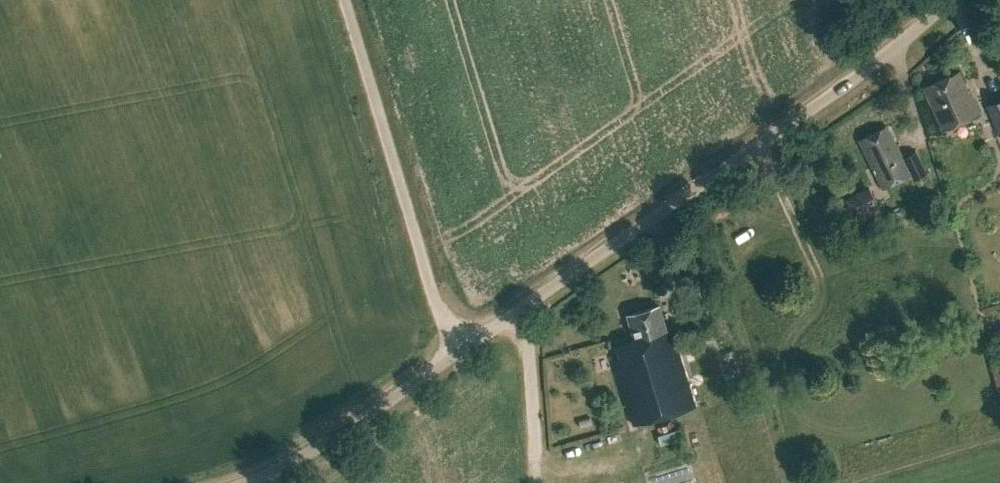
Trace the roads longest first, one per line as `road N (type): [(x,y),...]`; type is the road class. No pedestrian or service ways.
road 1 (unclassified): [(451,355),(876,59),(945,0)]
road 2 (unclassified): [(451,355),(344,0)]
road 3 (unclassified): [(238,482),(317,446),(451,355)]
road 4 (track): [(524,306),(538,482)]

